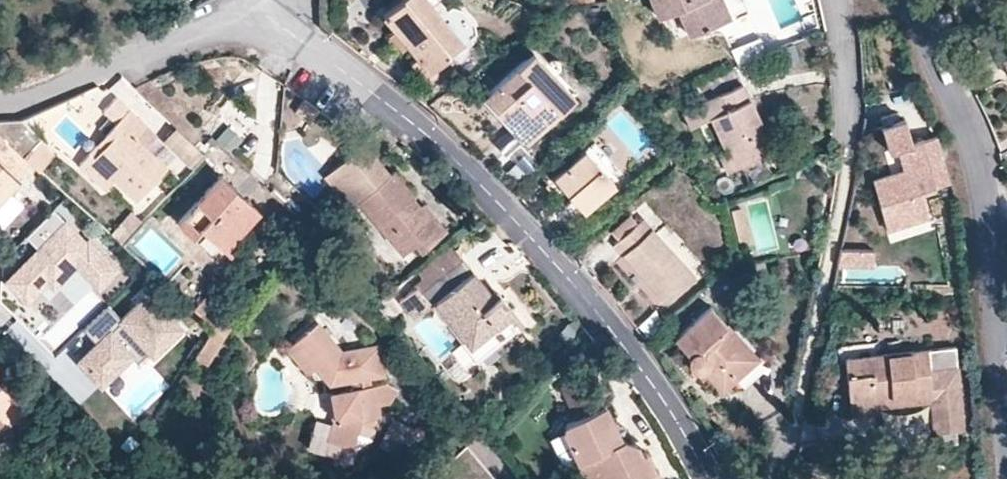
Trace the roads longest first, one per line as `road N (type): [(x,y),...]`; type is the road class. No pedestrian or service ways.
road 1 (residential): [(706,478),(633,361),(476,184),(254,8)]
road 2 (residential): [(911,0),(966,129),(984,206),(1006,478)]
road 3 (residential): [(0,105),(50,93),(254,8)]
road 4 (residential): [(831,0),(847,162)]

